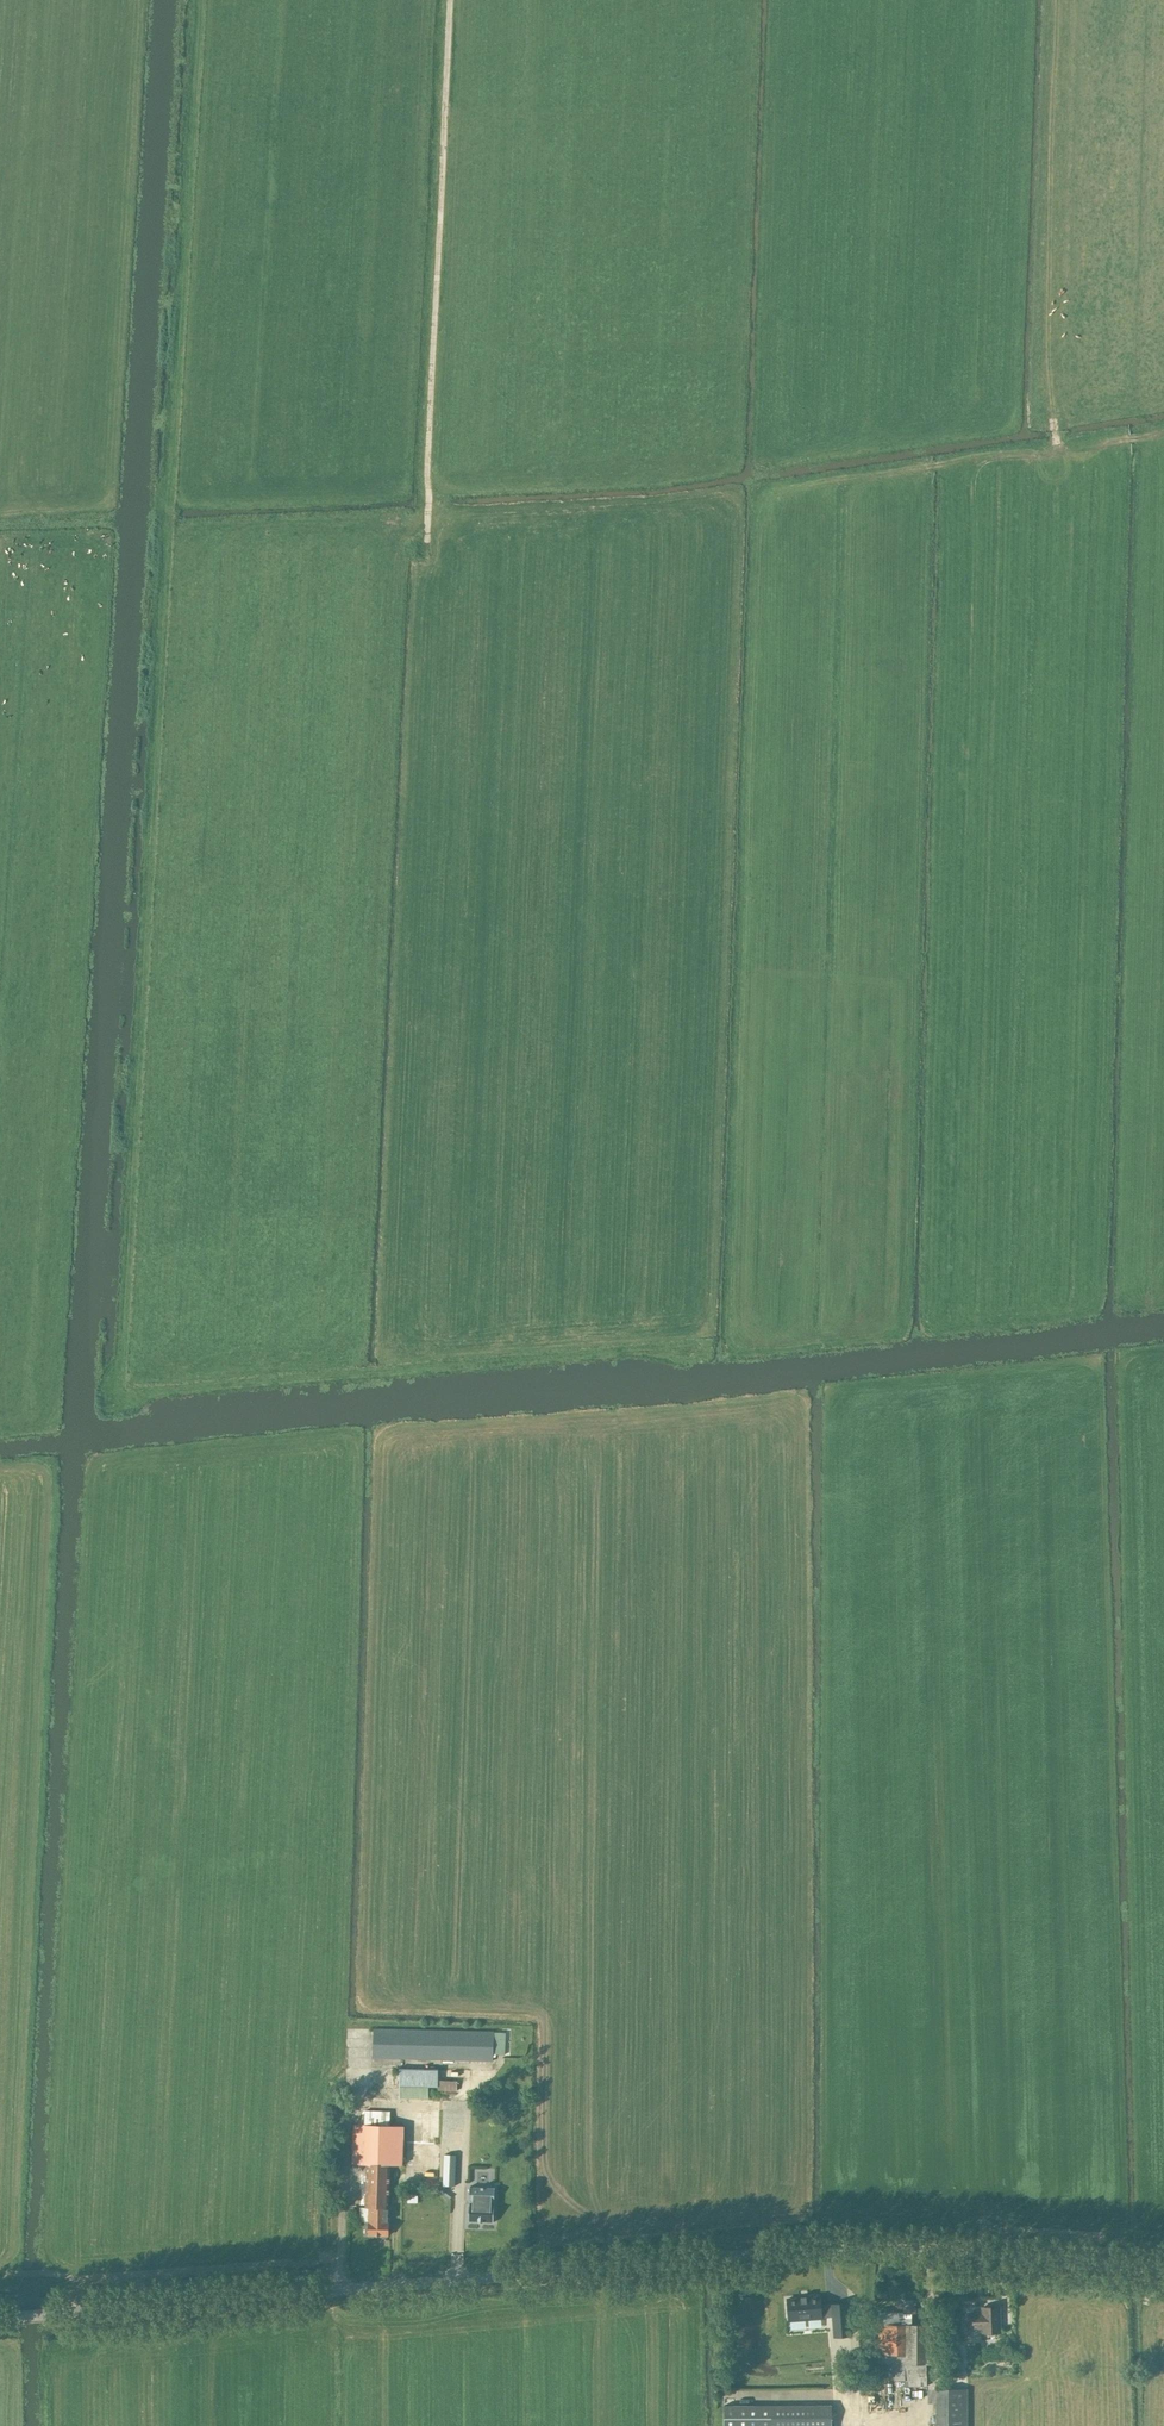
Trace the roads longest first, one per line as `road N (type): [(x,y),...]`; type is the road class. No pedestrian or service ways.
road 1 (track): [(706,1347),(119,1394),(195,0)]
road 2 (unclassified): [(1163,2266),(868,2245),(46,2318)]

